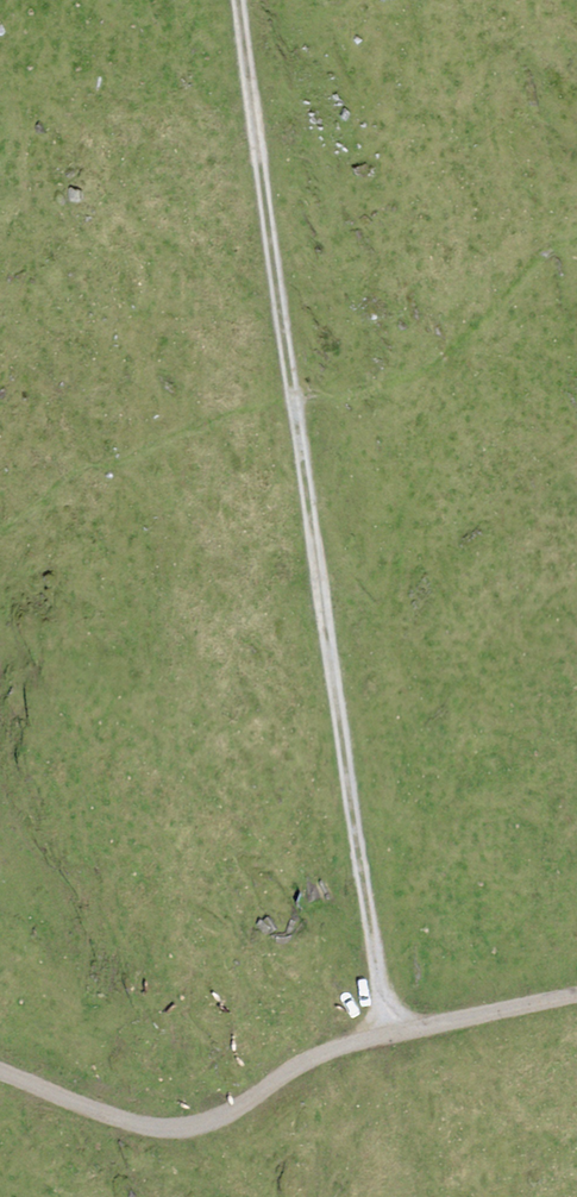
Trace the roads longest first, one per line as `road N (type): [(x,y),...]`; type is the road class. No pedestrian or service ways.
road 1 (track): [(388,1033),(295,398)]
road 2 (track): [(0,1073),(141,1129),(216,1121),(263,1086),(388,1033)]
road 3 (track): [(295,398),(243,0)]
road 4 (track): [(388,1033),(576,993)]

